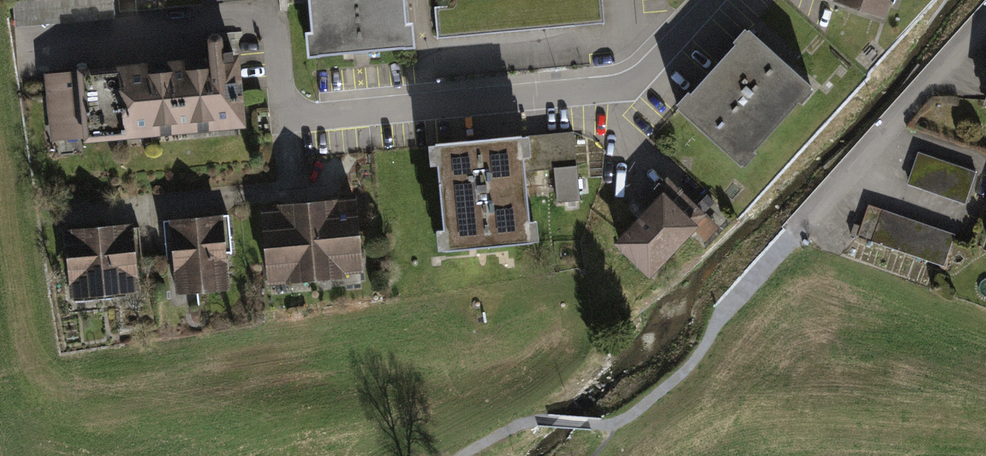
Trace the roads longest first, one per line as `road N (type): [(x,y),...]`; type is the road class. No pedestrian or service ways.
road 1 (residential): [(718,0),(627,84),(315,116),(292,107),(282,88),(276,21)]
road 2 (residential): [(985,23),(852,174)]

